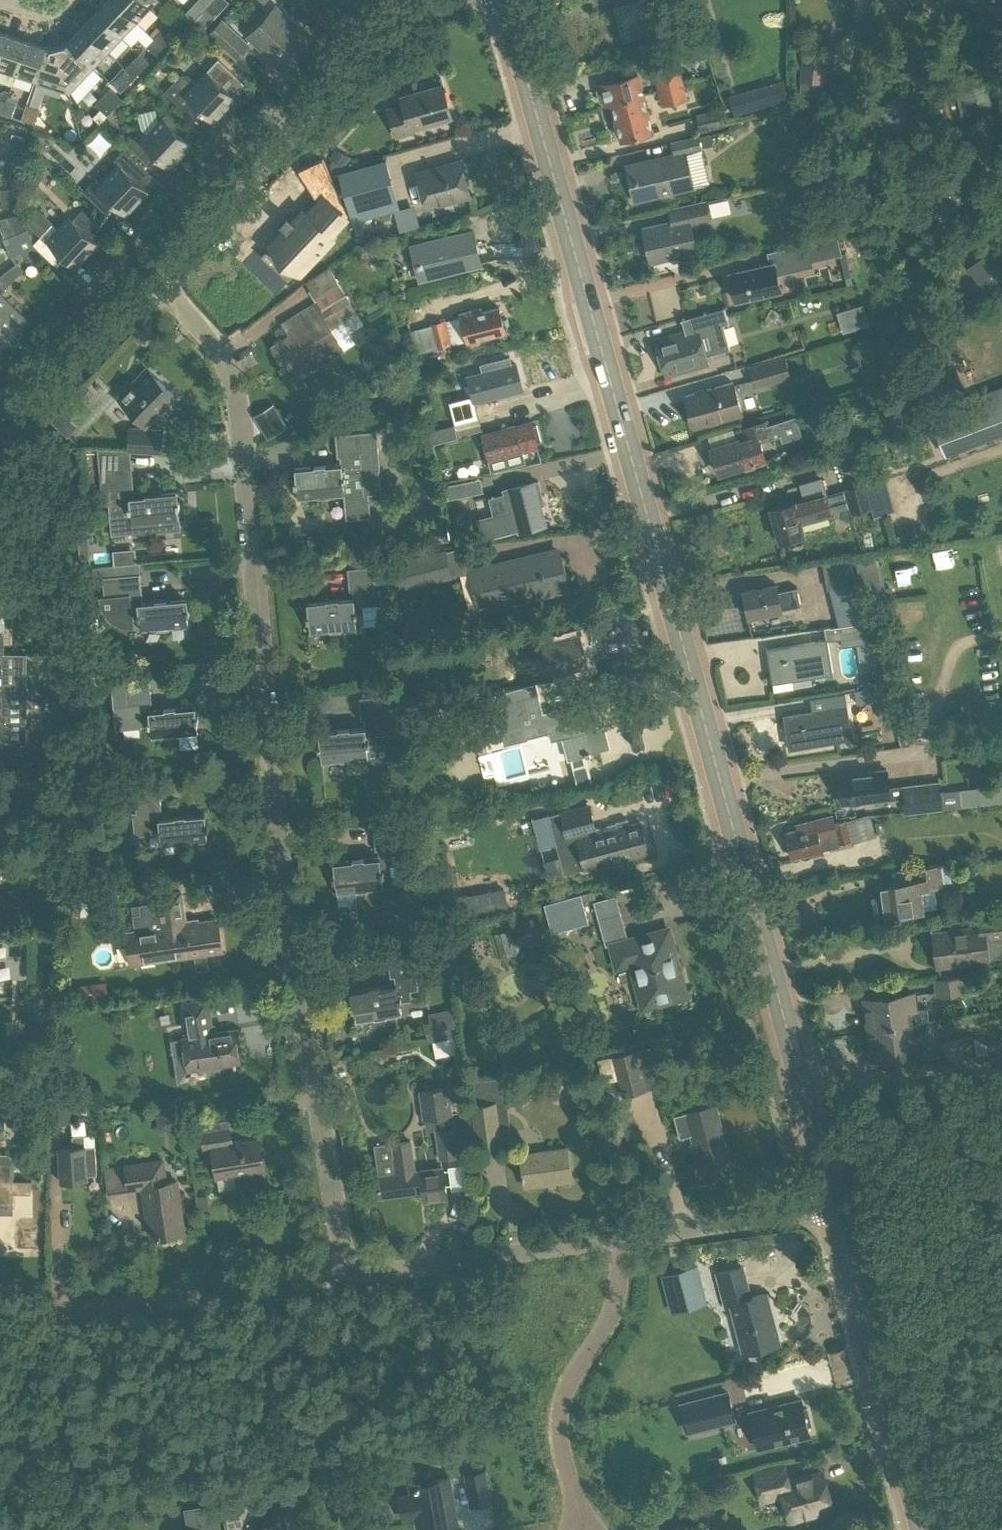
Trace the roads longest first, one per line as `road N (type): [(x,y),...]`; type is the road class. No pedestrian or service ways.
road 1 (residential): [(348,1277),(284,887),(233,388),(213,342),(163,287)]
road 2 (primary): [(726,781),(501,0)]
road 3 (primary): [(834,1206),(726,781)]
road 4 (residential): [(0,1324),(348,1277)]
road 5 (primary): [(914,1504),(834,1206)]
road 6 (residential): [(302,137),(271,108),(89,298)]
road 7 (residential): [(583,1526),(564,1457),(562,1412),(612,1322),(619,1237)]
road 8 (residential): [(348,1277),(619,1237)]
road 9 (residential): [(619,1237),(834,1206)]
road 10 (residential): [(302,137),(413,18),(452,0)]
road 11 (residential): [(163,287),(302,137)]
road 12 (residential): [(20,426),(163,287)]

